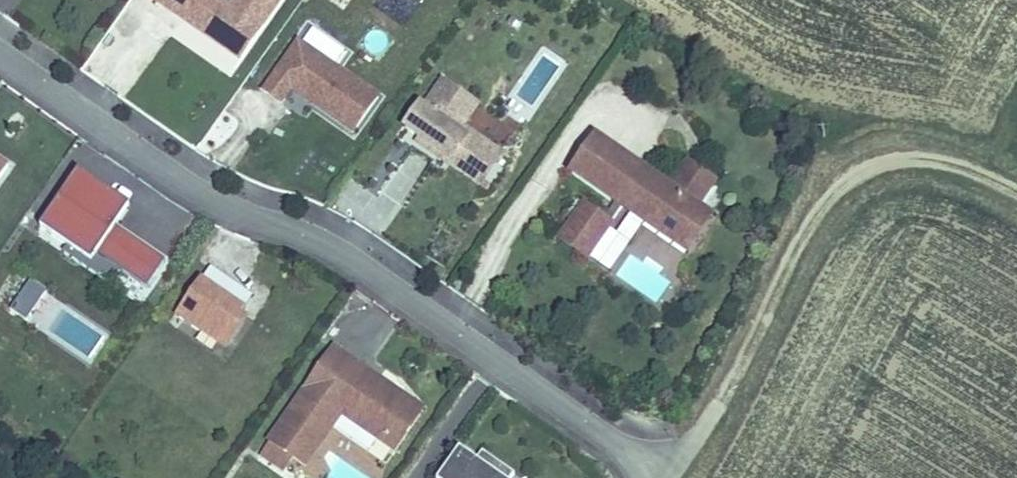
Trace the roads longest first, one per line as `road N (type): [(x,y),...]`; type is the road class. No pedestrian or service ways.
road 1 (residential): [(0,53),(199,189),(319,238),(365,267),(624,445),(646,474)]
road 2 (track): [(646,474),(677,459),(717,408),(835,179),(868,159),(913,153),(991,172),(1016,189)]

